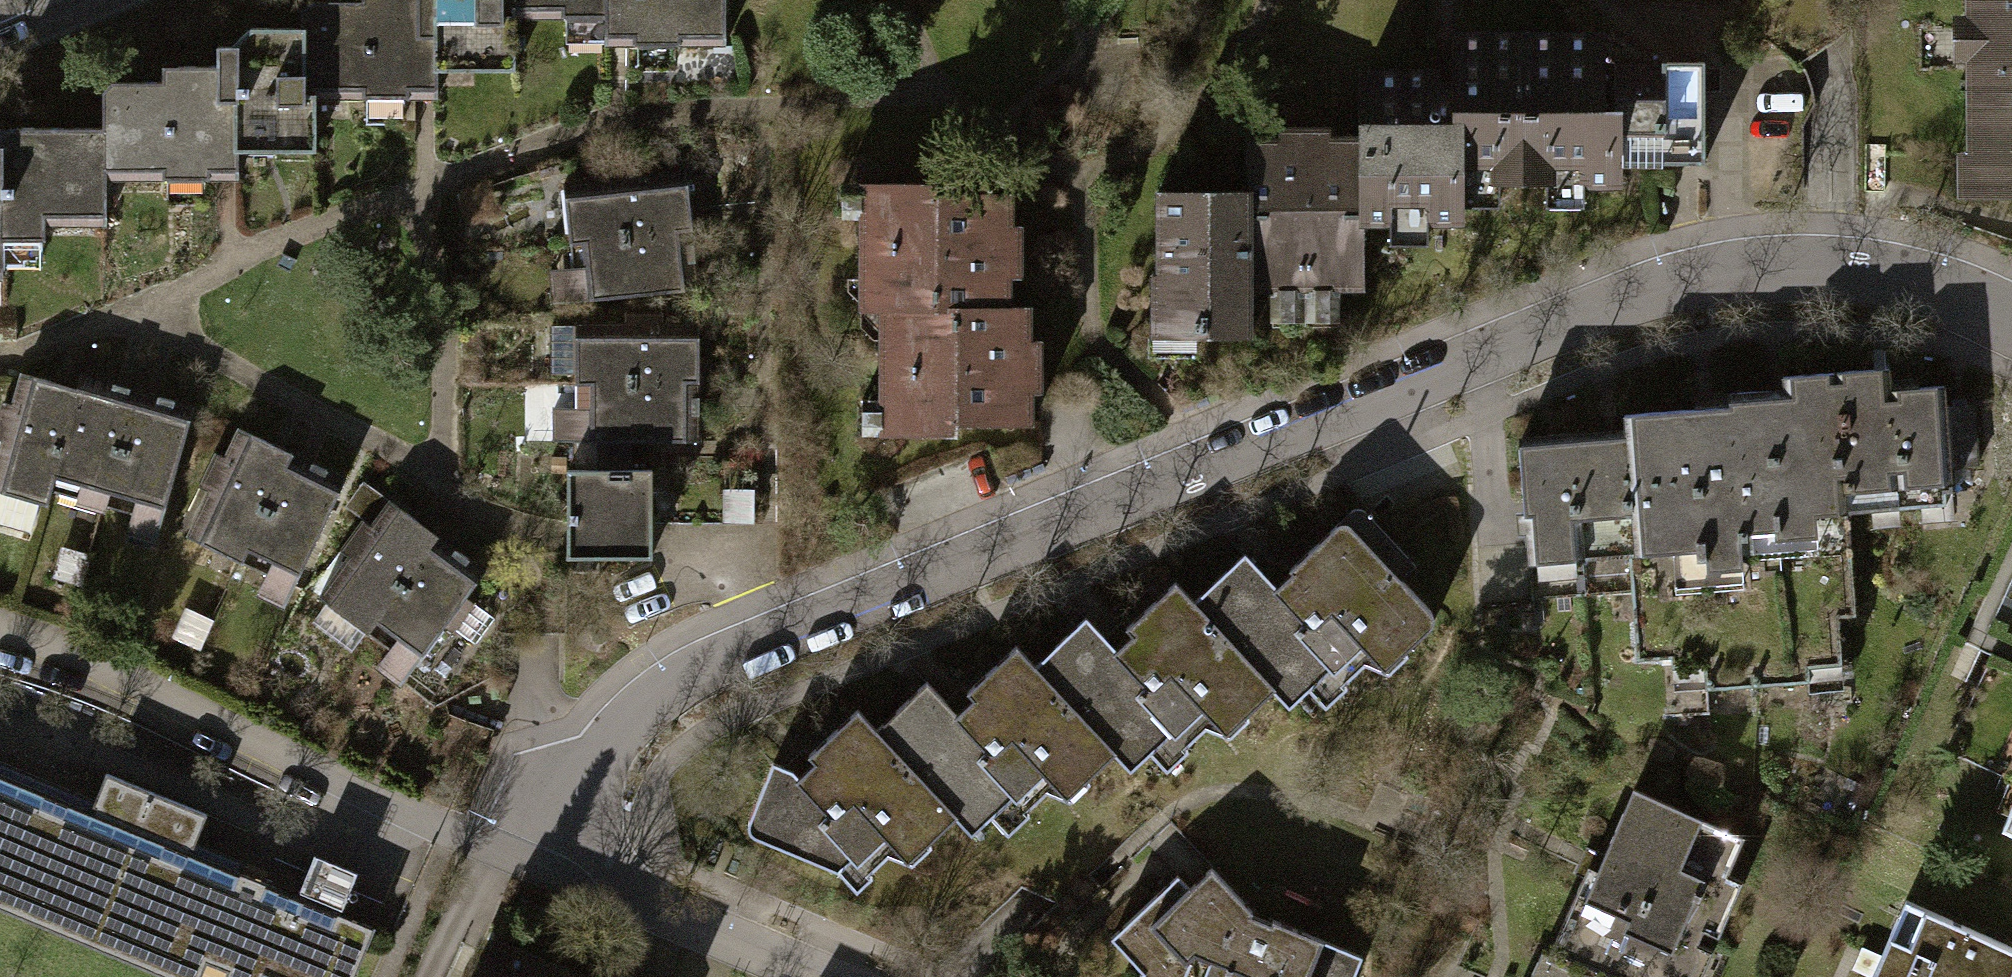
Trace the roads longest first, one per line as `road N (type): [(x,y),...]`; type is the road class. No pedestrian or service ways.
road 1 (residential): [(550,868),(598,754),(638,712),(711,663),(769,633),(1646,288),(1768,260),(1849,263),(1933,281),(2011,314)]
road 2 (residential): [(550,868),(821,976)]

